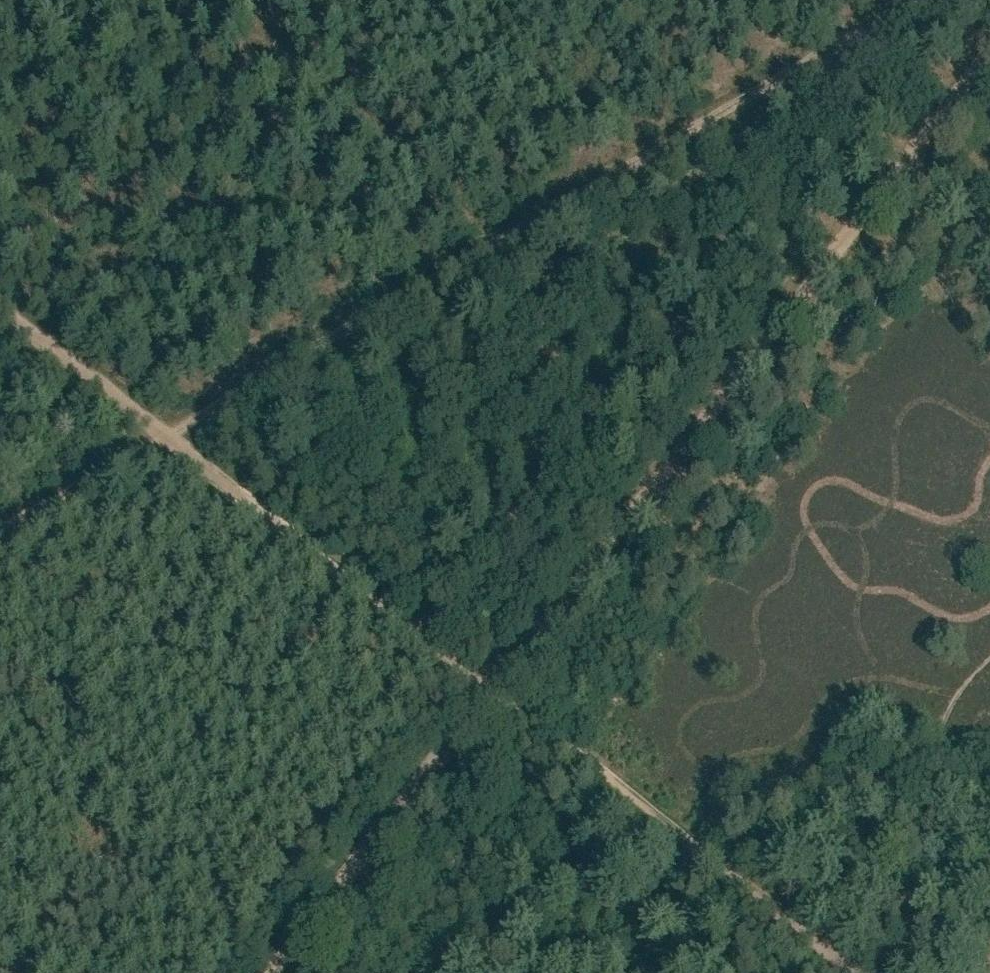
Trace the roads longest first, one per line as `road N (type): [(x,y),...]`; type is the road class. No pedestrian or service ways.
road 1 (track): [(0,533),(921,0)]
road 2 (track): [(492,689),(989,51)]
road 3 (track): [(492,689),(0,308)]
road 4 (track): [(857,972),(492,689)]
road 5 (track): [(271,972),(492,689)]

